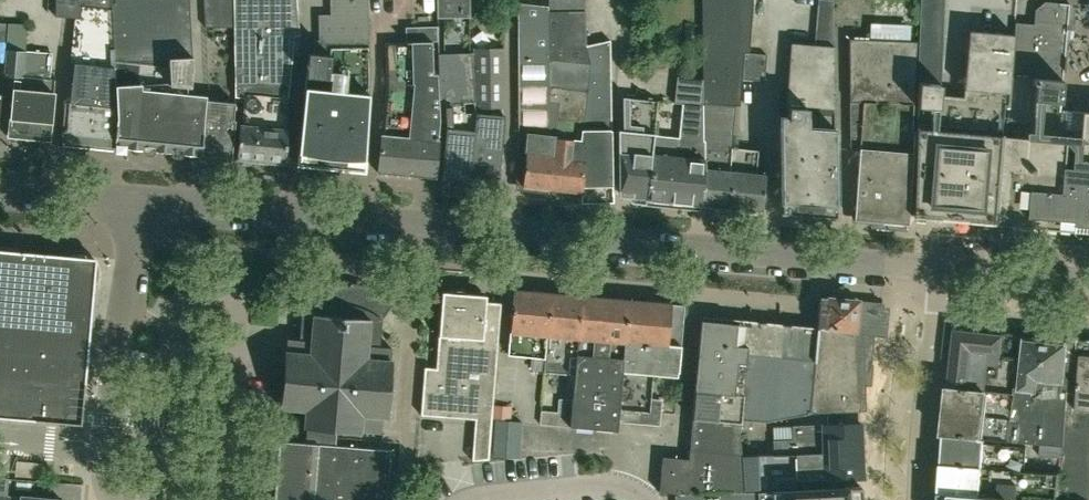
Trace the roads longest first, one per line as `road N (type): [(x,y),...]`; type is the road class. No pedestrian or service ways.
road 1 (residential): [(929,273),(132,199)]
road 2 (residential): [(113,499),(104,475),(120,307)]
road 3 (residential): [(472,499),(572,486),(633,491)]
road 4 (residential): [(1088,287),(929,273)]
road 5 (residential): [(132,199),(0,187)]

